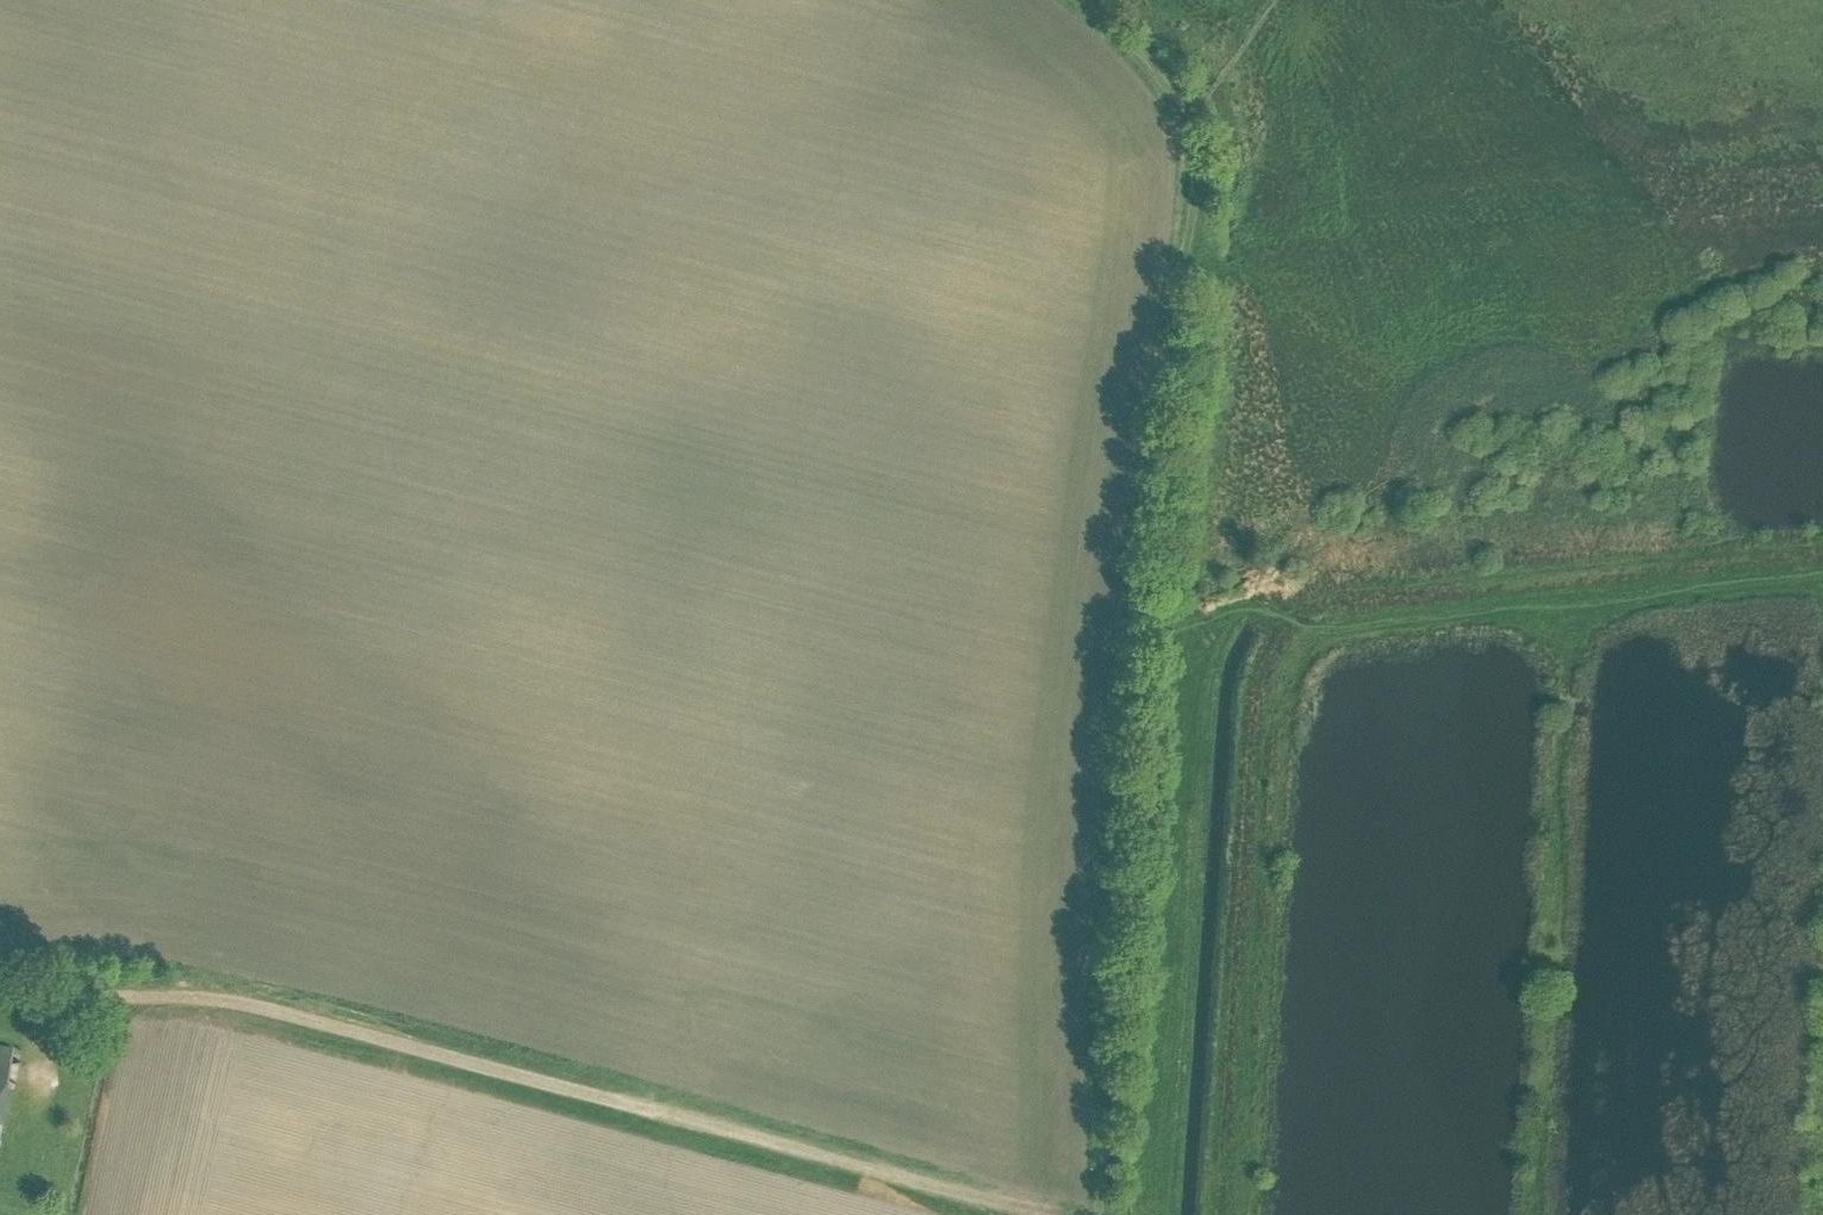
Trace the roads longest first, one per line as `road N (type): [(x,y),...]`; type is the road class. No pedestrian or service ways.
road 1 (track): [(1187,122),(1200,194),(1148,623),(1099,1214)]
road 2 (track): [(634,1107),(298,1018),(172,994),(0,994)]
road 3 (unclassified): [(1048,1214),(634,1107)]
road 4 (track): [(1187,122),(1176,84),(1080,0)]

